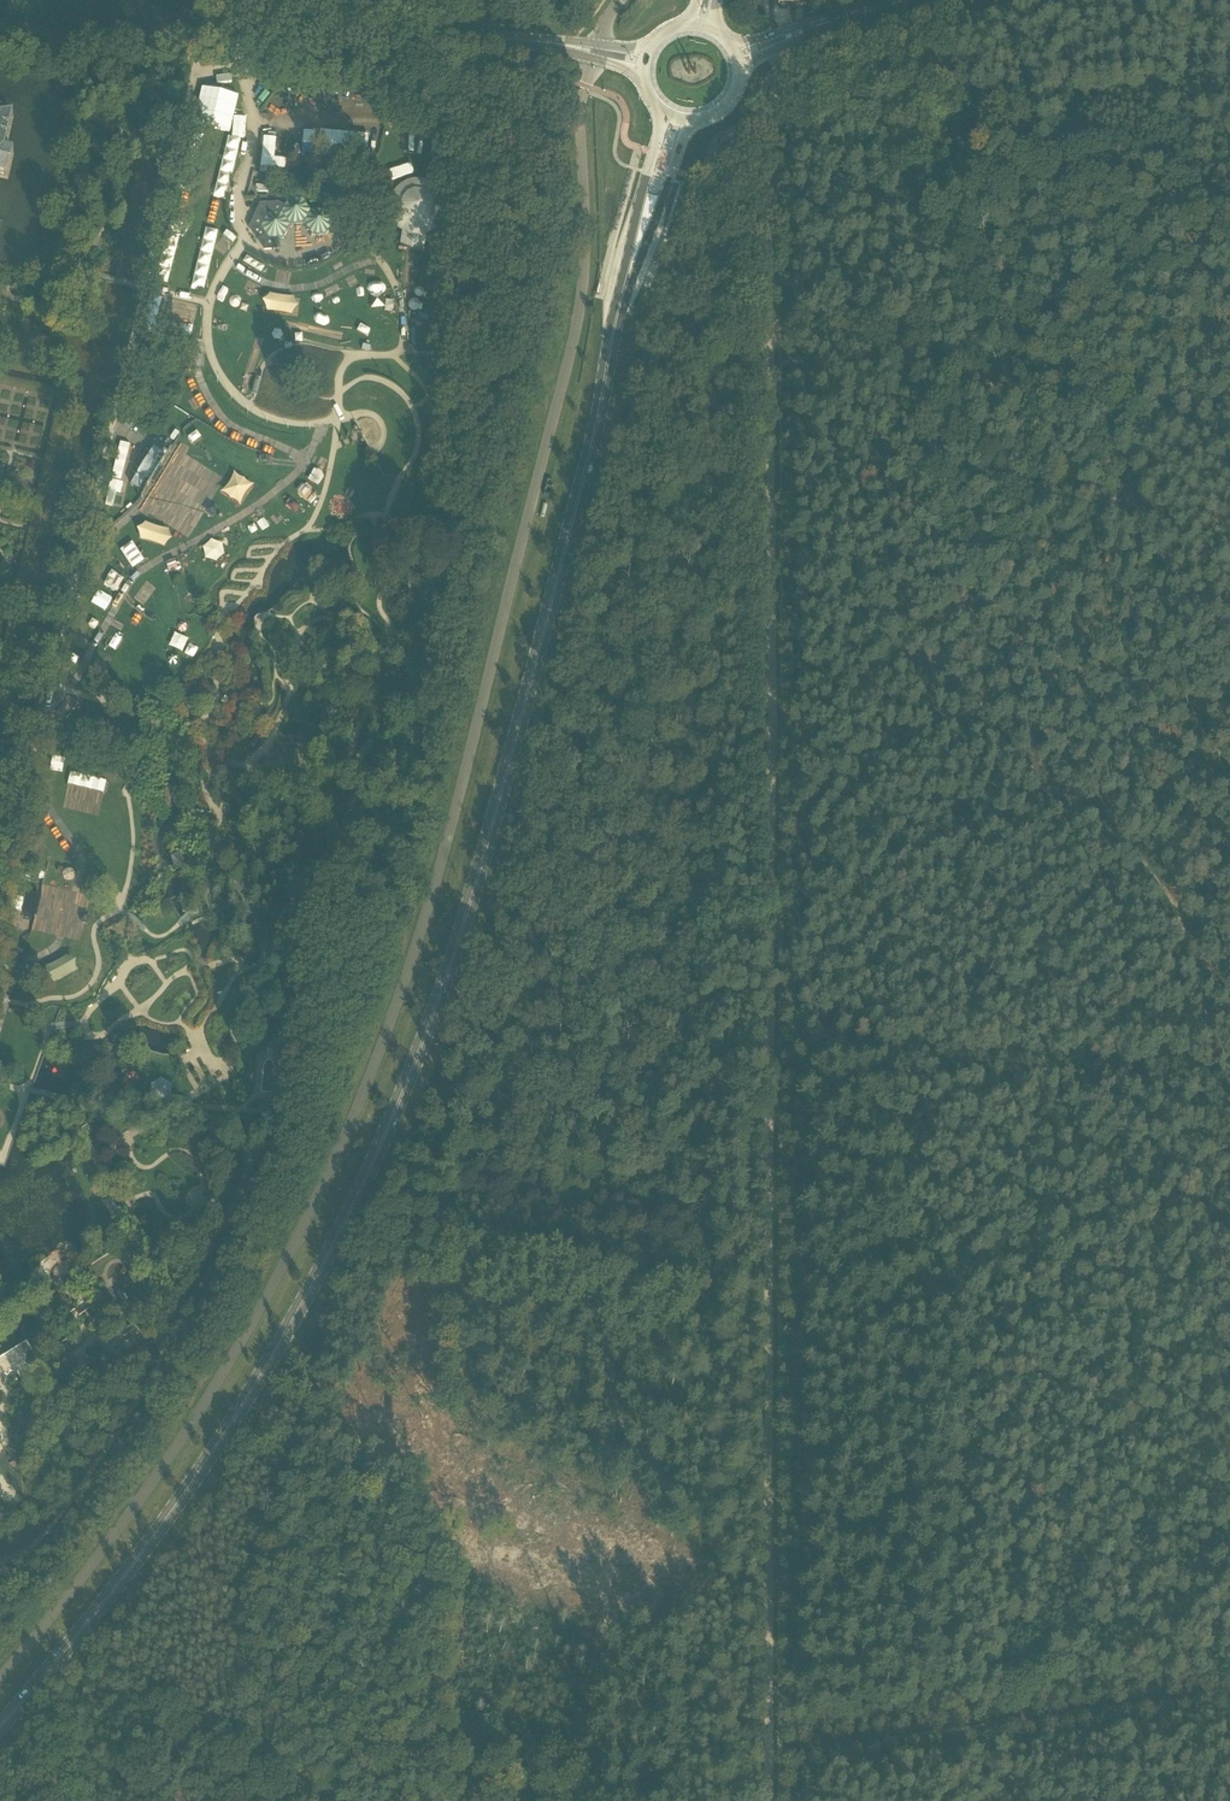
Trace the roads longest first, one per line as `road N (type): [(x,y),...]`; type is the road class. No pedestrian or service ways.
road 1 (track): [(769,36),(779,68),(767,138),(769,1800)]
road 2 (unclassified): [(594,61),(581,114),(585,269),(573,339),(448,844),(395,1014),(338,1156),(219,1382),(130,1515),(0,1679)]
road 3 (primary): [(0,1728),(101,1610),(233,1422),(293,1320),(400,1100),(479,873),(638,242)]
road 4 (track): [(439,1800),(450,1184),(715,1244),(780,1247)]
road 5 (track): [(768,1058),(1229,1088)]
road 6 (track): [(780,1745),(1229,1691)]
road 7 (tertiary): [(575,48),(316,0)]
road 8 (primary): [(638,242),(665,196),(692,119)]
road 9 (primary): [(663,112),(638,242)]

